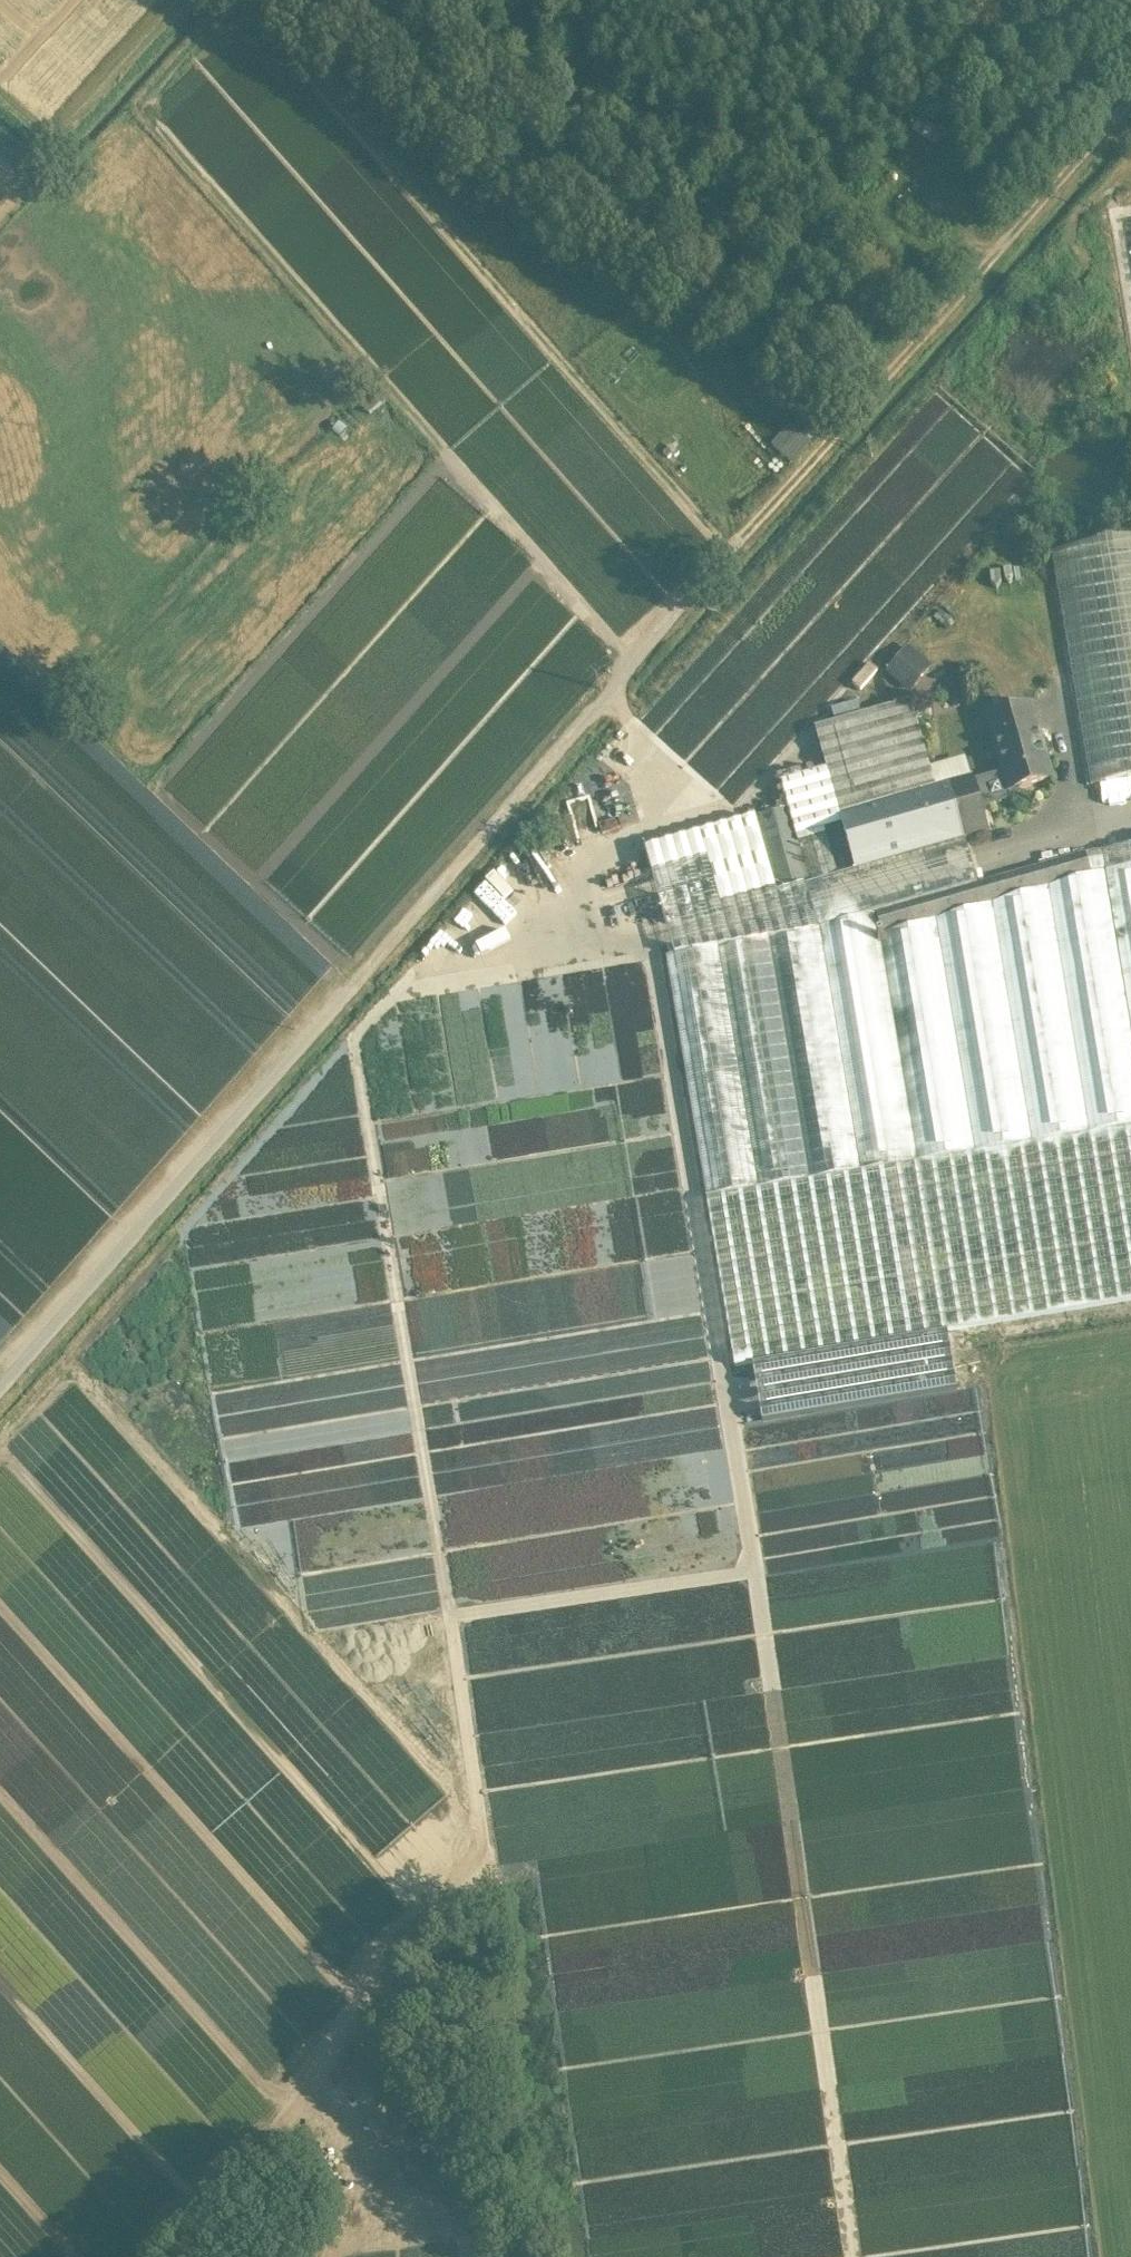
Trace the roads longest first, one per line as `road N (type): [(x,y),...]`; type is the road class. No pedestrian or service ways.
road 1 (track): [(1130,98),(606,696)]

